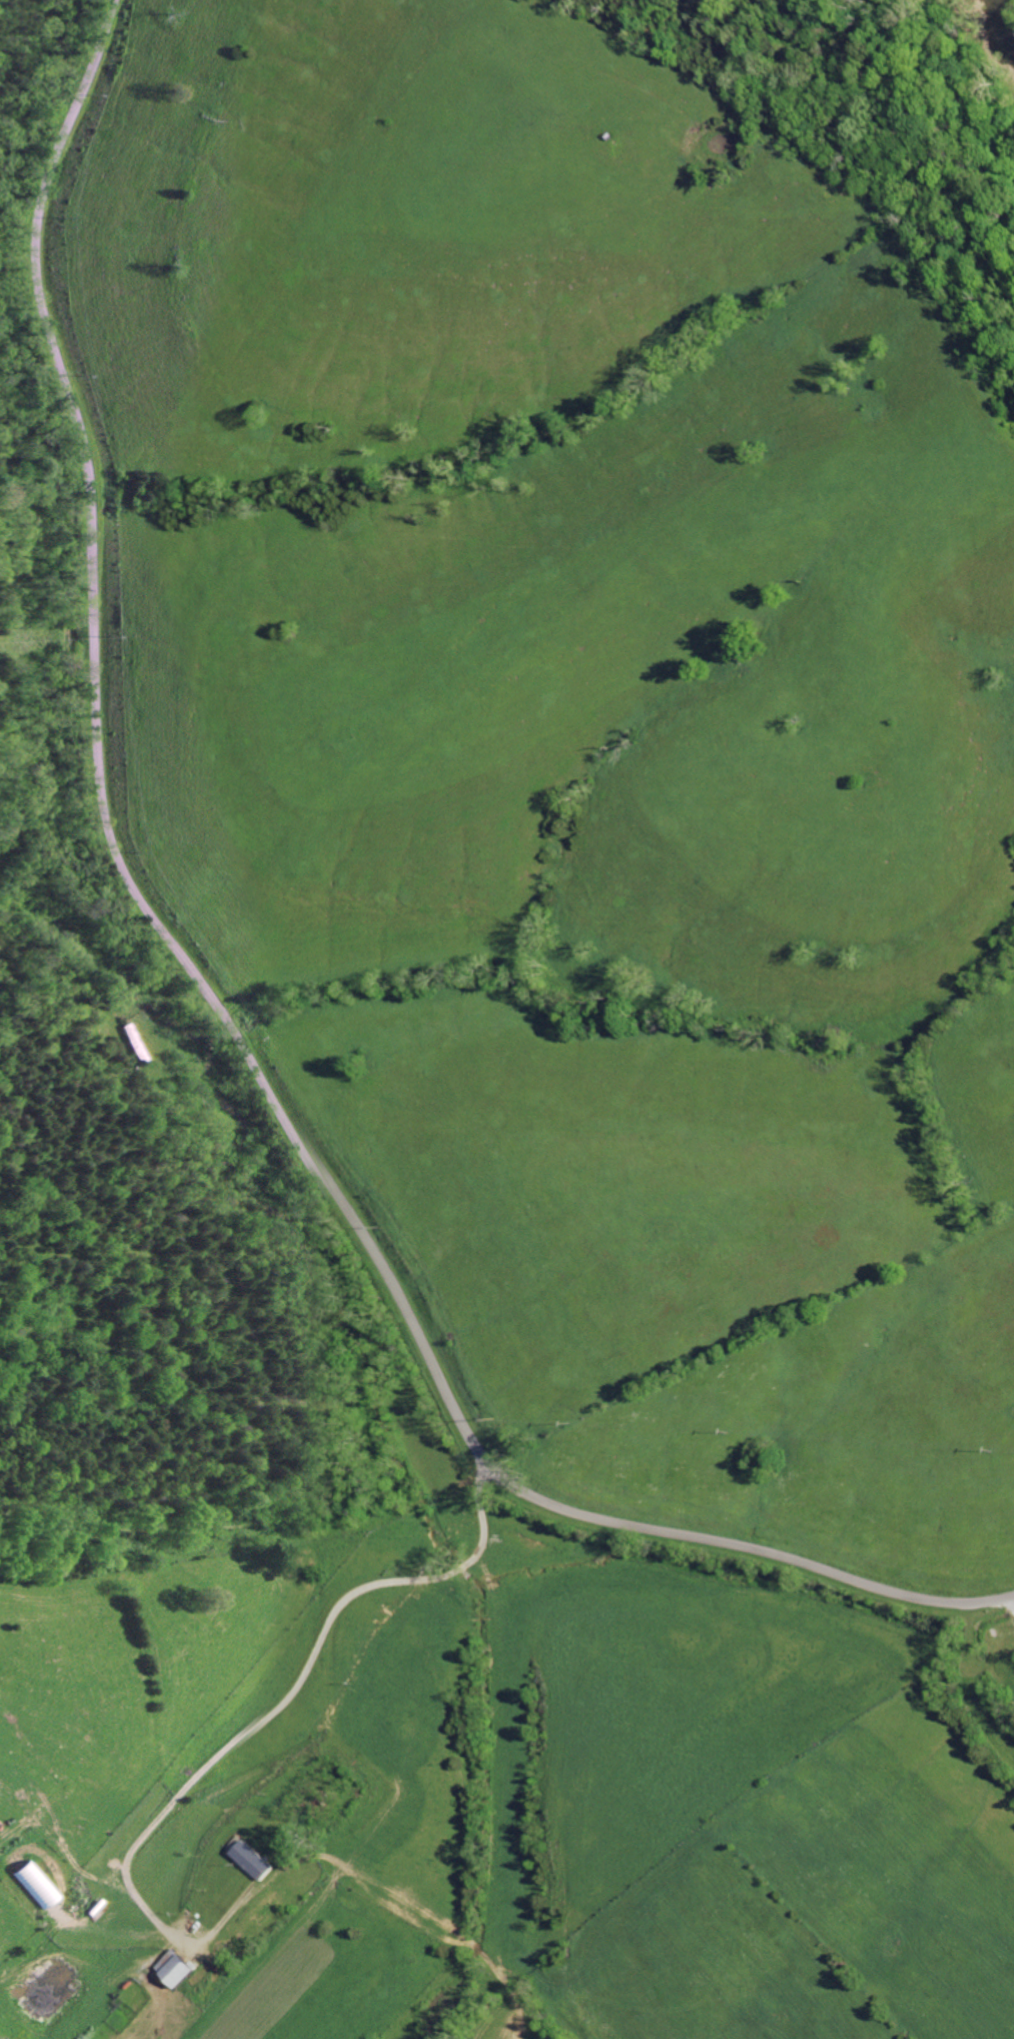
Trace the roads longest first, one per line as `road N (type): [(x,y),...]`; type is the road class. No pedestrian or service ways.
road 1 (residential): [(1013,1595),(918,1600),(765,1552),(571,1512),(511,1486),(467,1440),(257,1067),(136,892),(117,858),(99,784),(90,486),(33,262),(55,151),(113,0)]
road 2 (residential): [(178,948),(133,966),(69,943),(0,887)]

